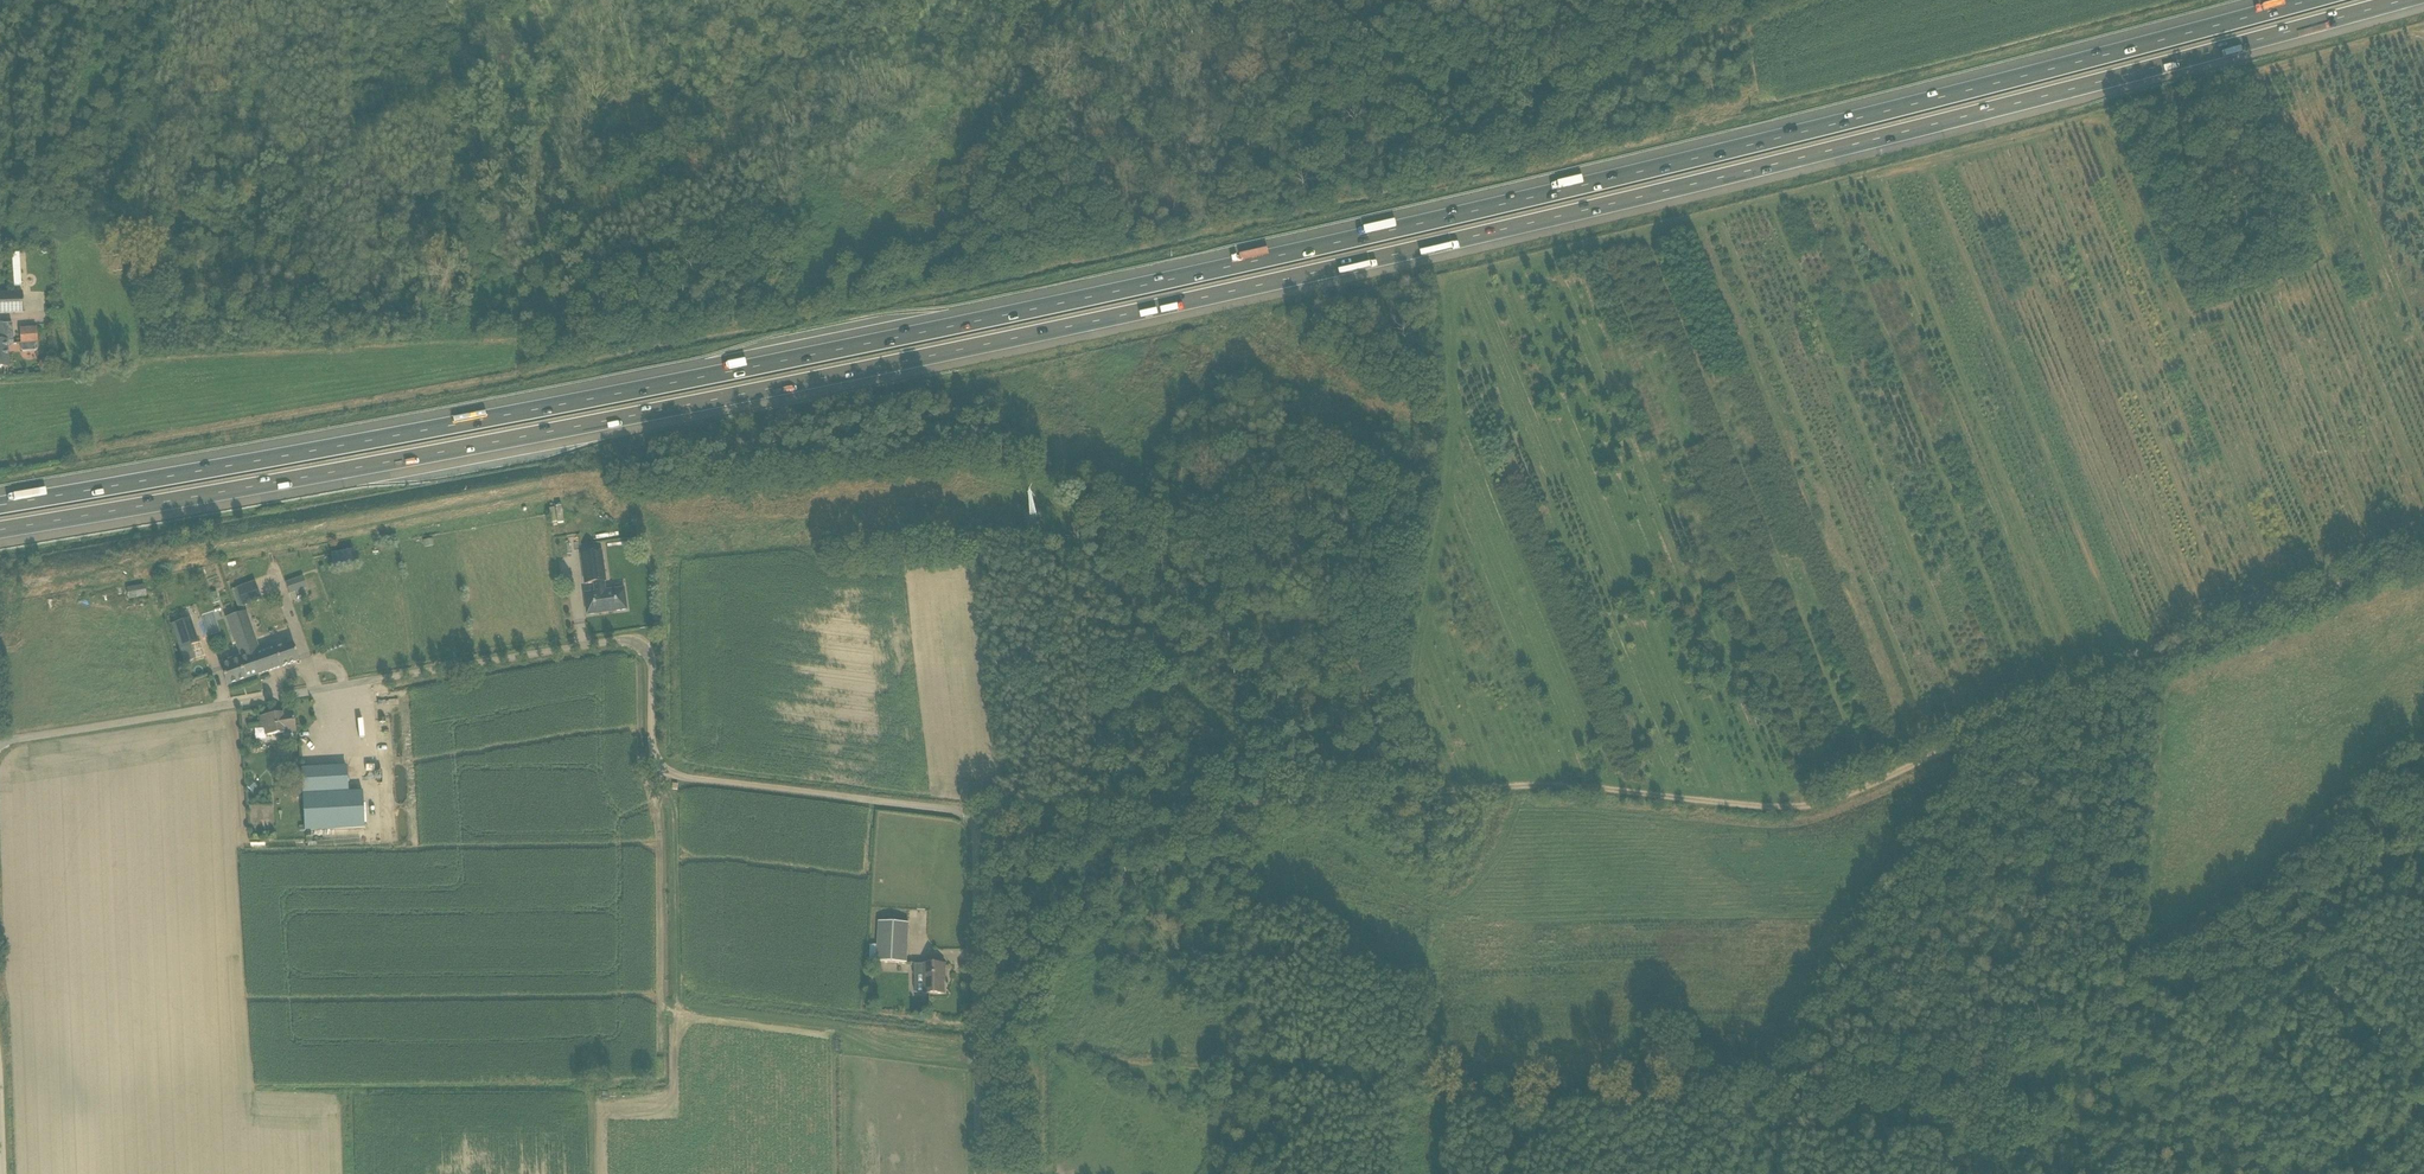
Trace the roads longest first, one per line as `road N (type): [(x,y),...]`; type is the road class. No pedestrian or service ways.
road 1 (motorway): [(0,530),(833,377),(1642,197),(2403,0)]
road 2 (motorway): [(2309,0),(1641,173),(843,351),(0,506)]
road 3 (track): [(1765,0),(1741,26),(1618,85),(1566,138),(1470,176),(440,394),(0,464)]
road 4 (track): [(2423,551),(1807,812),(1534,791),(974,818)]
road 5 (unclassified): [(981,1173),(974,818),(667,773),(653,752),(651,658),(639,641),(0,745)]
road 6 (track): [(2423,765),(2309,866),(2001,1087),(1770,1107),(1776,1173)]
road 7 (track): [(1297,803),(1048,511)]

